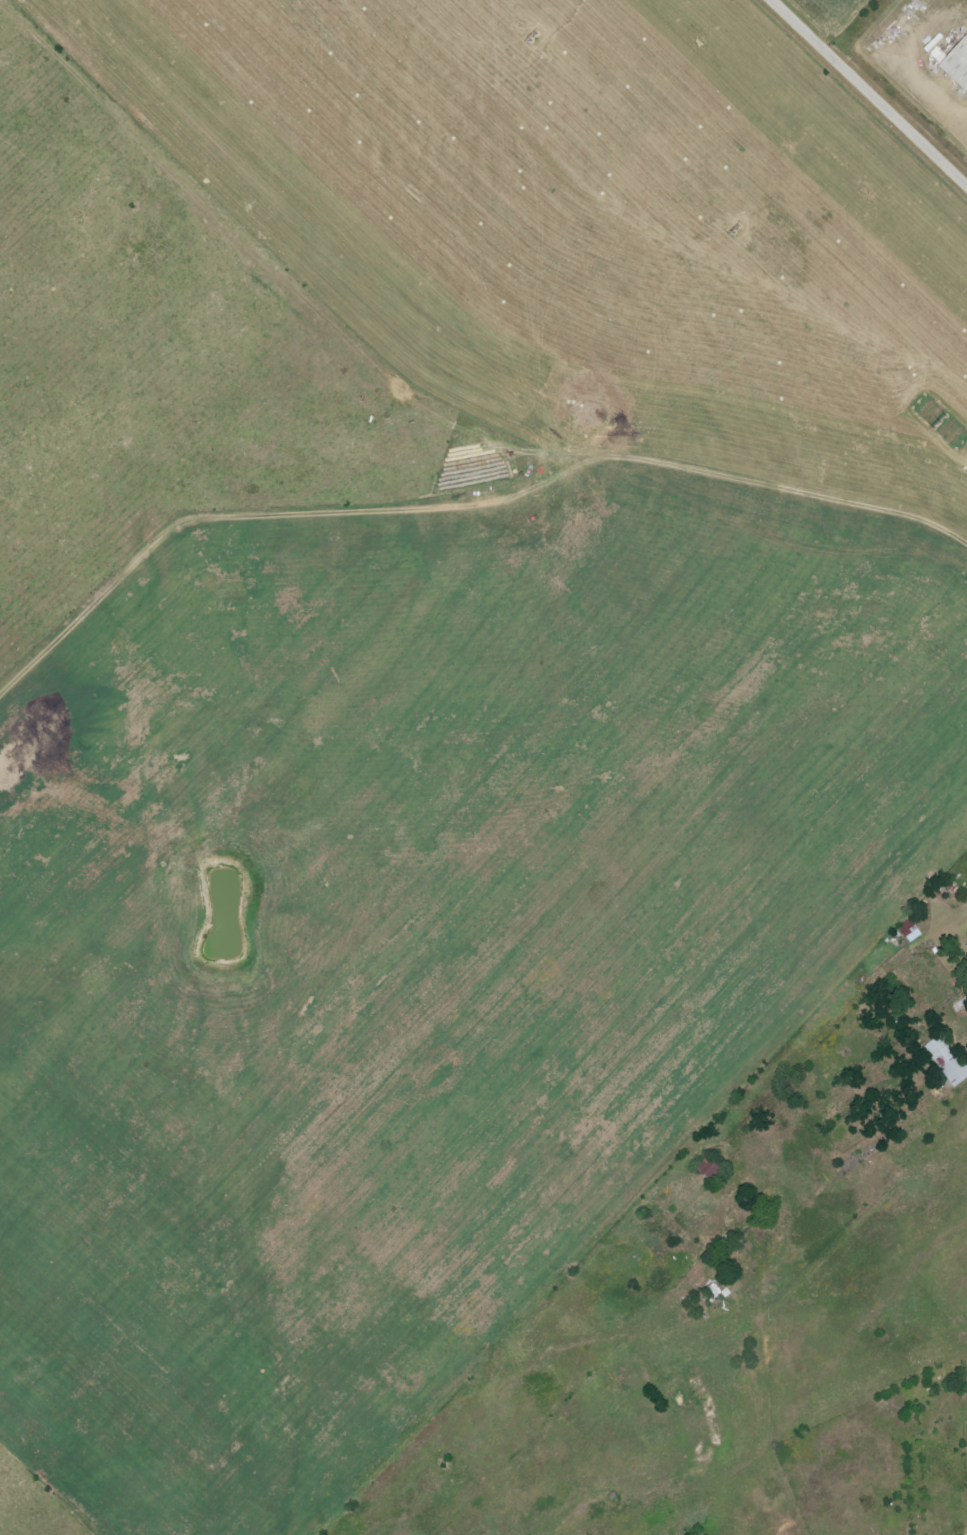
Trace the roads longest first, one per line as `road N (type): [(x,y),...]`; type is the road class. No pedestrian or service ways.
road 1 (residential): [(966,180),(775,0)]

